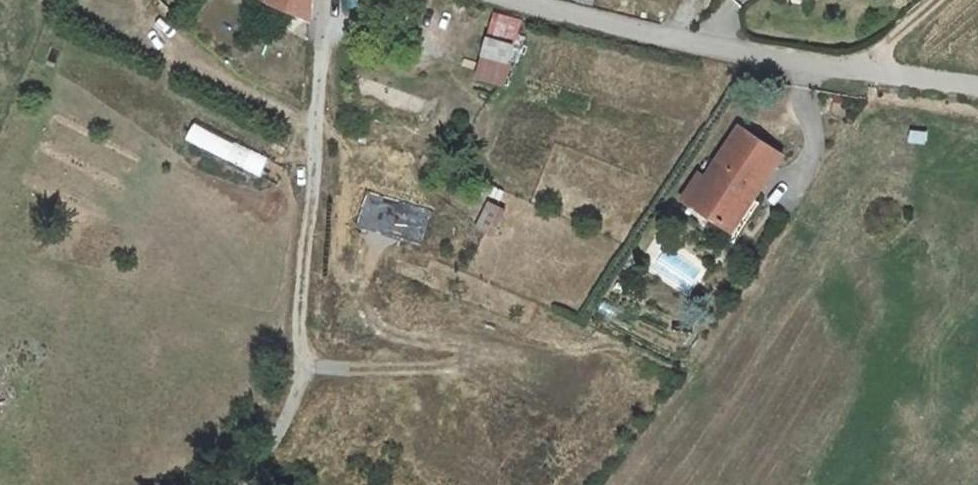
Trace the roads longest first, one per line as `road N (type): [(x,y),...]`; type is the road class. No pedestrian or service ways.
road 1 (unclassified): [(501,0),(779,68),(977,99)]
road 2 (track): [(319,0),(323,140),(305,300),(304,398)]

